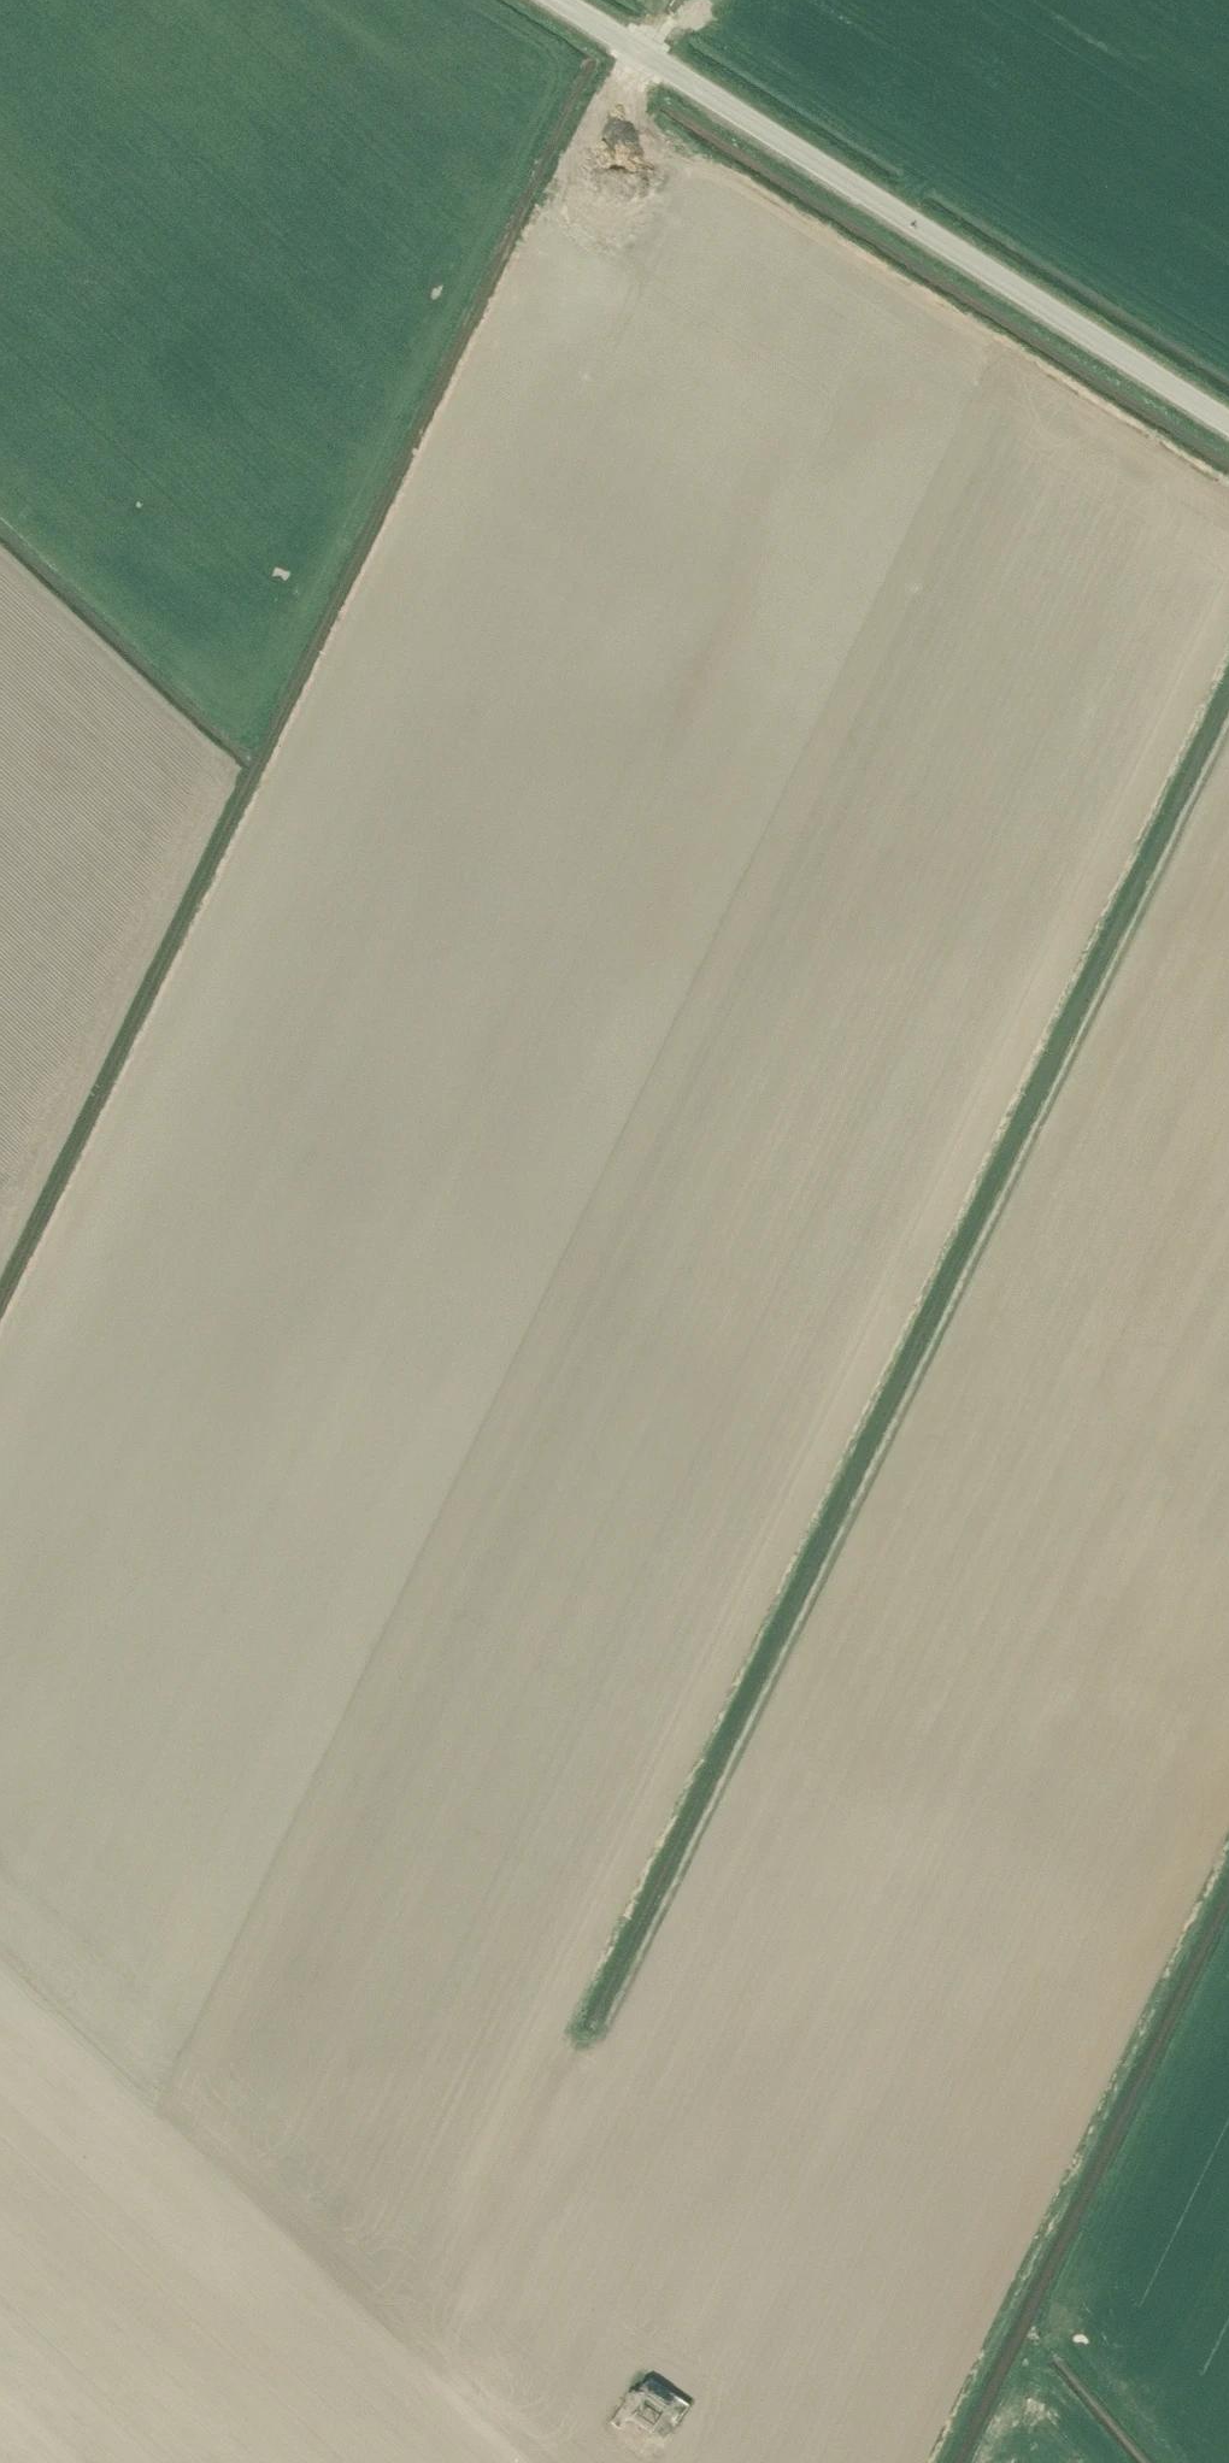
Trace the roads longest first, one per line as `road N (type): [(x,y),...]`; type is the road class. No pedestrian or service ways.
road 1 (unclassified): [(1228,423),(559,0)]

